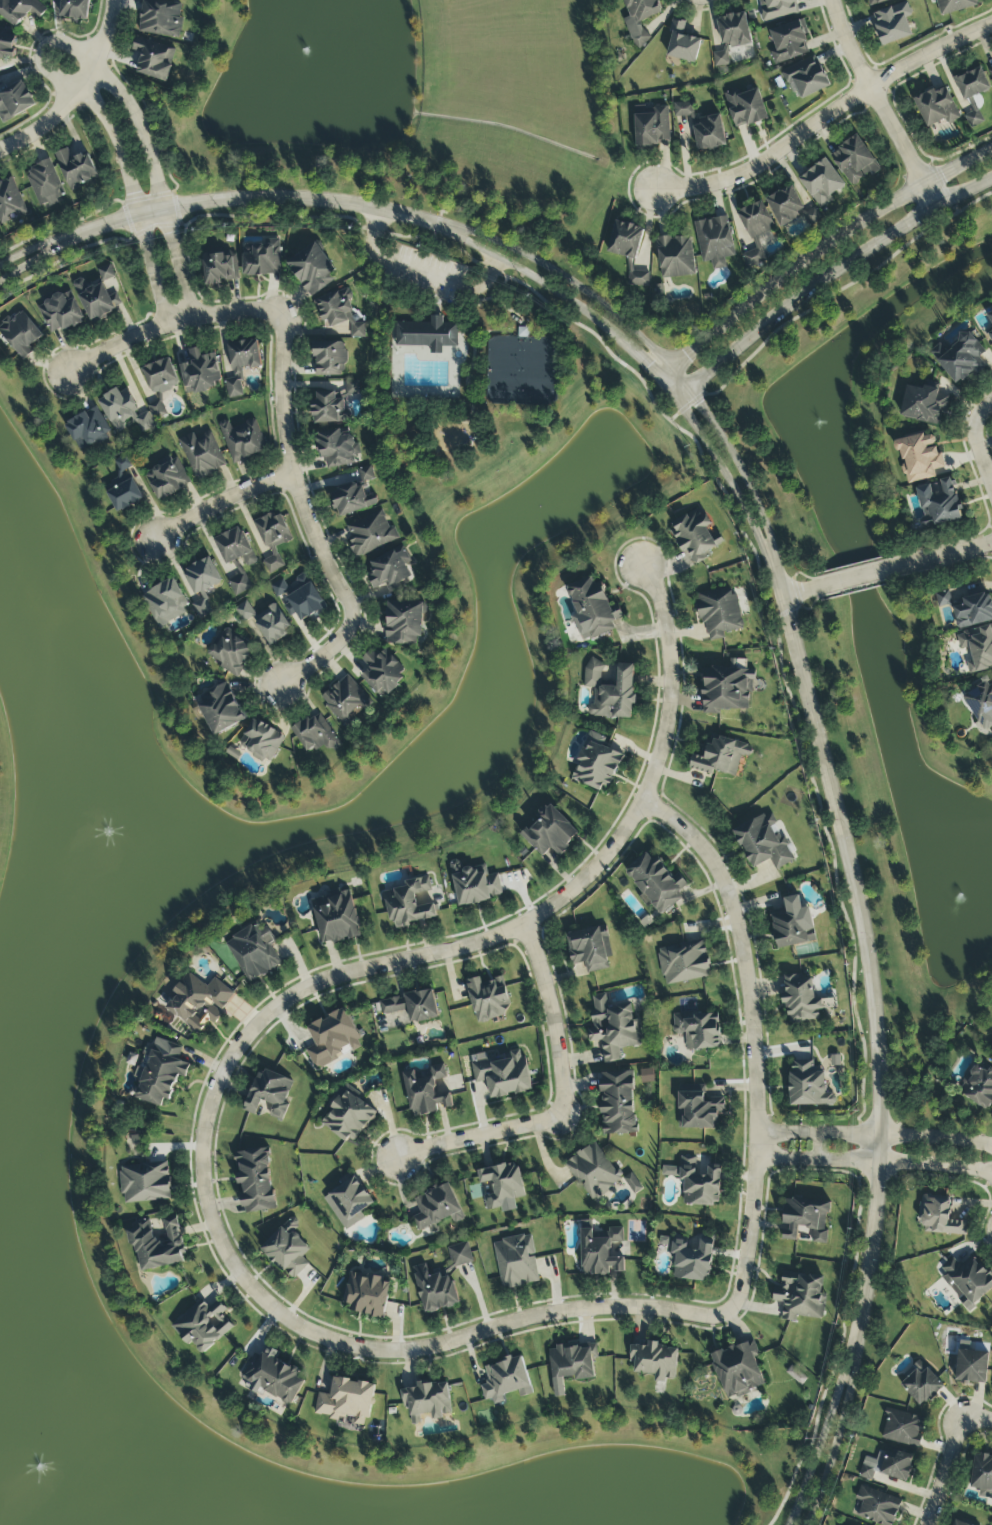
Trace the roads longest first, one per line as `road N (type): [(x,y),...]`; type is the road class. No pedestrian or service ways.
road 1 (residential): [(745,1283),(732,1311),(714,1316),(618,1304),(416,1352),(349,1347),(301,1329),(257,1302),(232,1269),(204,1191),(205,1107),(233,1053),(280,1002)]
road 2 (tertiary): [(771,555),(867,917),(875,979),(882,1163),(853,1355)]
road 3 (residential): [(280,1002),(327,978),(529,928),(581,883),(644,801),(673,707),(678,661),(645,561)]
road 4 (residential): [(644,801),(688,831),(719,868),(738,936),(758,1133),(745,1283)]
road 5 (residential): [(167,208),(146,136),(113,83),(63,43),(43,46),(40,63),(101,113),(120,144),(138,217)]
road 6 (residential): [(284,314),(292,475),(349,604),(349,626),(336,646),(284,685)]
road 7 (tertiary): [(991,152),(842,234),(660,376)]
road 8 (tertiary): [(679,400),(837,268),(991,178)]
road 9 (residential): [(991,25),(872,85),(773,161),(724,181),(657,189)]
road 10 (tertiary): [(71,240),(167,208),(266,198),(365,206),(440,223)]
road 11 (residential): [(529,928),(553,1020),(563,1118),(394,1158)]
road 12 (tertiary): [(689,390),(586,296),(518,255),(440,223)]
road 13 (tertiary): [(440,223),(570,299),(660,376)]
road 14 (residential): [(831,0),(939,204)]
road 15 (residential): [(284,314),(165,322),(92,354),(71,373)]
road 16 (tertiary): [(660,376),(771,555)]
road 17 (tertiary): [(771,555),(756,499),(689,390)]
road 18 (tertiary): [(853,1355),(789,1524)]
road 19 (tertiary): [(808,1524),(849,1395),(853,1355)]
road 20 (residential): [(818,1160),(991,1173)]
road 21 (residential): [(991,1147),(819,1134)]
road 22 (residential): [(156,541),(292,475)]
road 23 (residential): [(0,152),(35,132),(94,69)]

